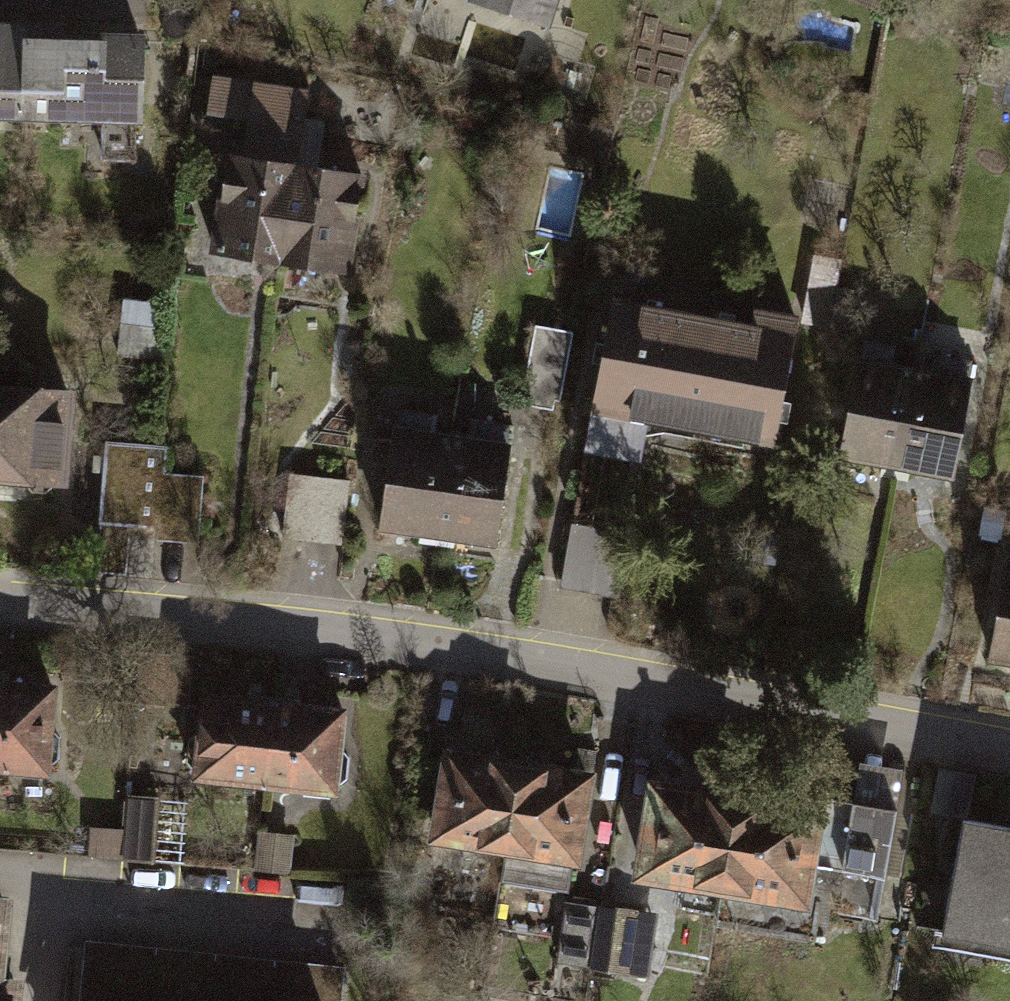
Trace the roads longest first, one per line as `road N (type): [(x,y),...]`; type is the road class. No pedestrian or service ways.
road 1 (residential): [(0,606),(449,654),(1009,760)]

